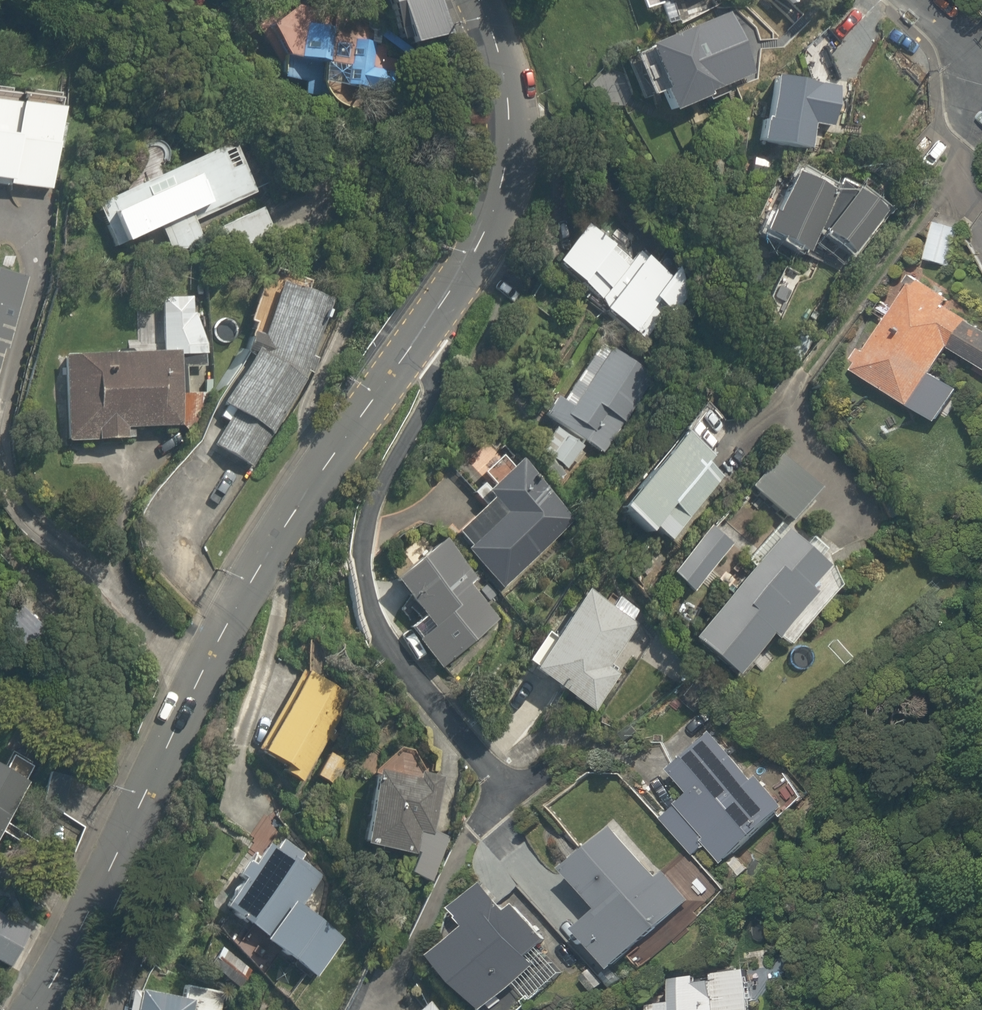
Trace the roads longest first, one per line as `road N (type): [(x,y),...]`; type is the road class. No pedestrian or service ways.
road 1 (tertiary): [(480,0),(508,83),(506,184),(496,216),(288,519),(227,623),(34,1009)]

